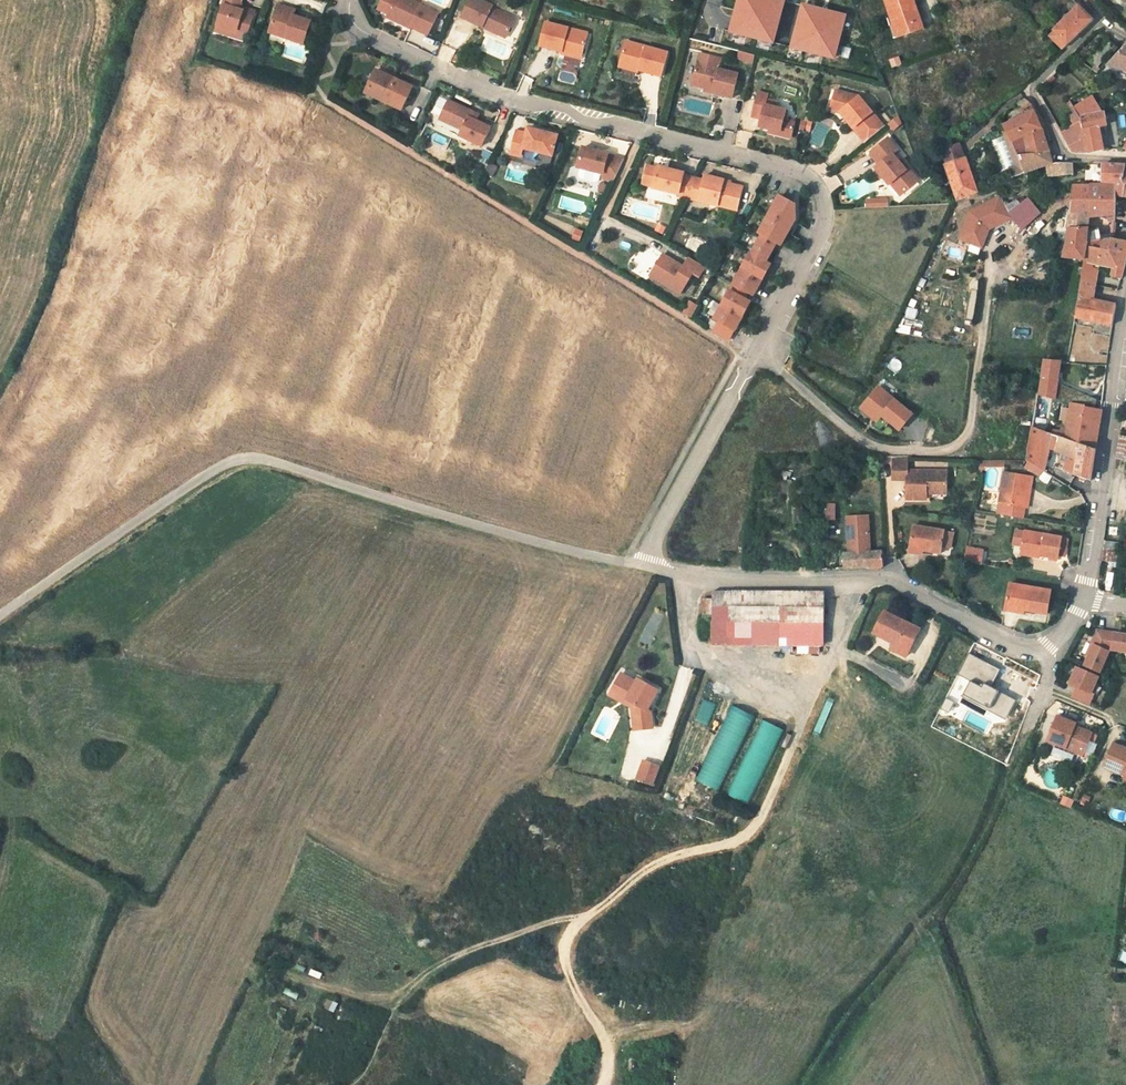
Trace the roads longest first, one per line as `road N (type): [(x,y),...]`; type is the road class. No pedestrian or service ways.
road 1 (residential): [(756,357),(823,228),(824,200),(814,180),(490,95),(353,27),(346,0)]
road 2 (unclassified): [(642,566),(258,463),(227,465),(0,619)]
road 3 (track): [(585,918),(661,860),(718,847),(760,819),(865,578)]
road 4 (unclassified): [(1044,648),(1018,647),(894,580),(731,578),(642,566)]
road 5 (residential): [(756,357),(868,443),(940,451),(960,445),(972,424),(989,284)]
road 6 (unclassified): [(1125,345),(1082,597)]
road 7 (residential): [(642,566),(756,357)]
road 8 (residential): [(1100,18),(1033,89),(1061,149),(1074,158),(1125,160)]
road 9 (track): [(394,1009),(469,952),(585,918)]
road 10 (track): [(596,1084),(602,1039),(564,968),(566,944),(585,918)]

